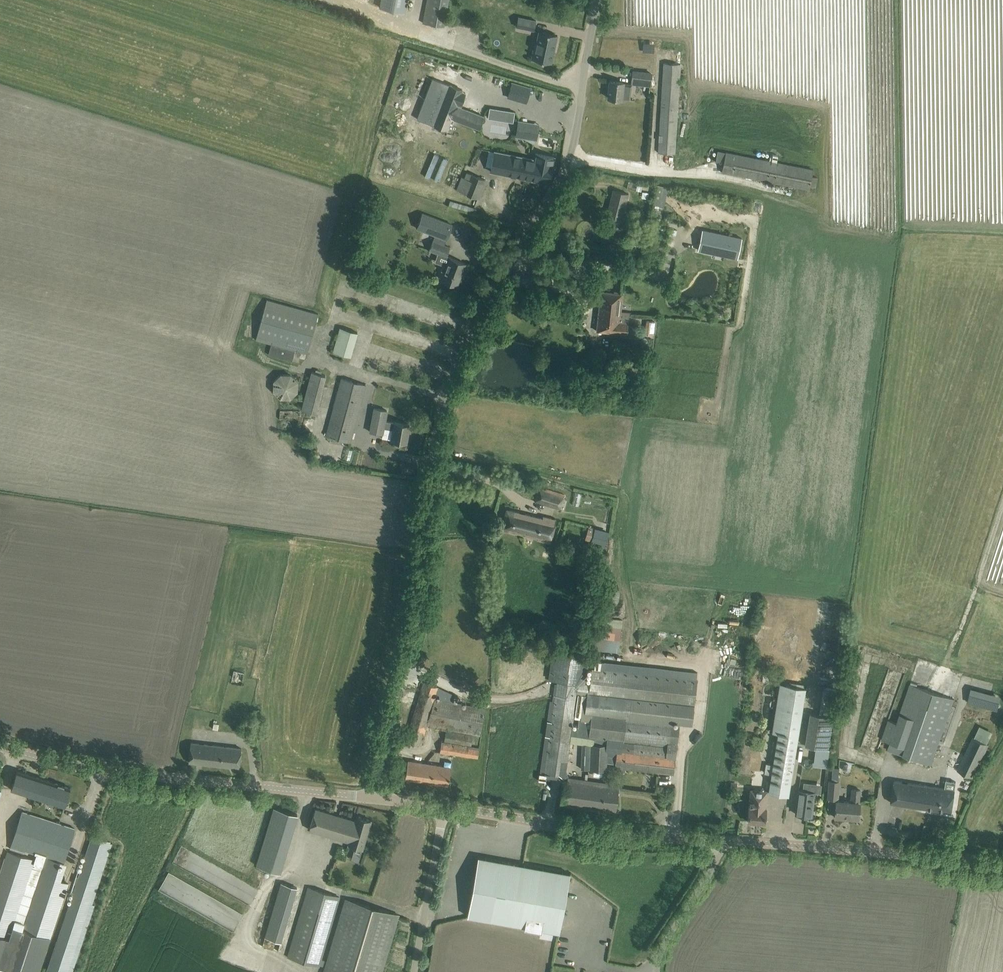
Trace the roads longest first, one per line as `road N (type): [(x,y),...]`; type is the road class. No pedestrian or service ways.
road 1 (unclassified): [(370,797),(451,381),(573,155),(597,0)]
road 2 (tertiary): [(0,746),(101,770),(370,797)]
road 3 (tertiary): [(444,807),(612,836),(728,840)]
road 4 (tertiary): [(728,840),(1002,862)]
road 5 (unclassified): [(413,971),(444,807)]
road 6 (unclassified): [(654,971),(728,840)]

